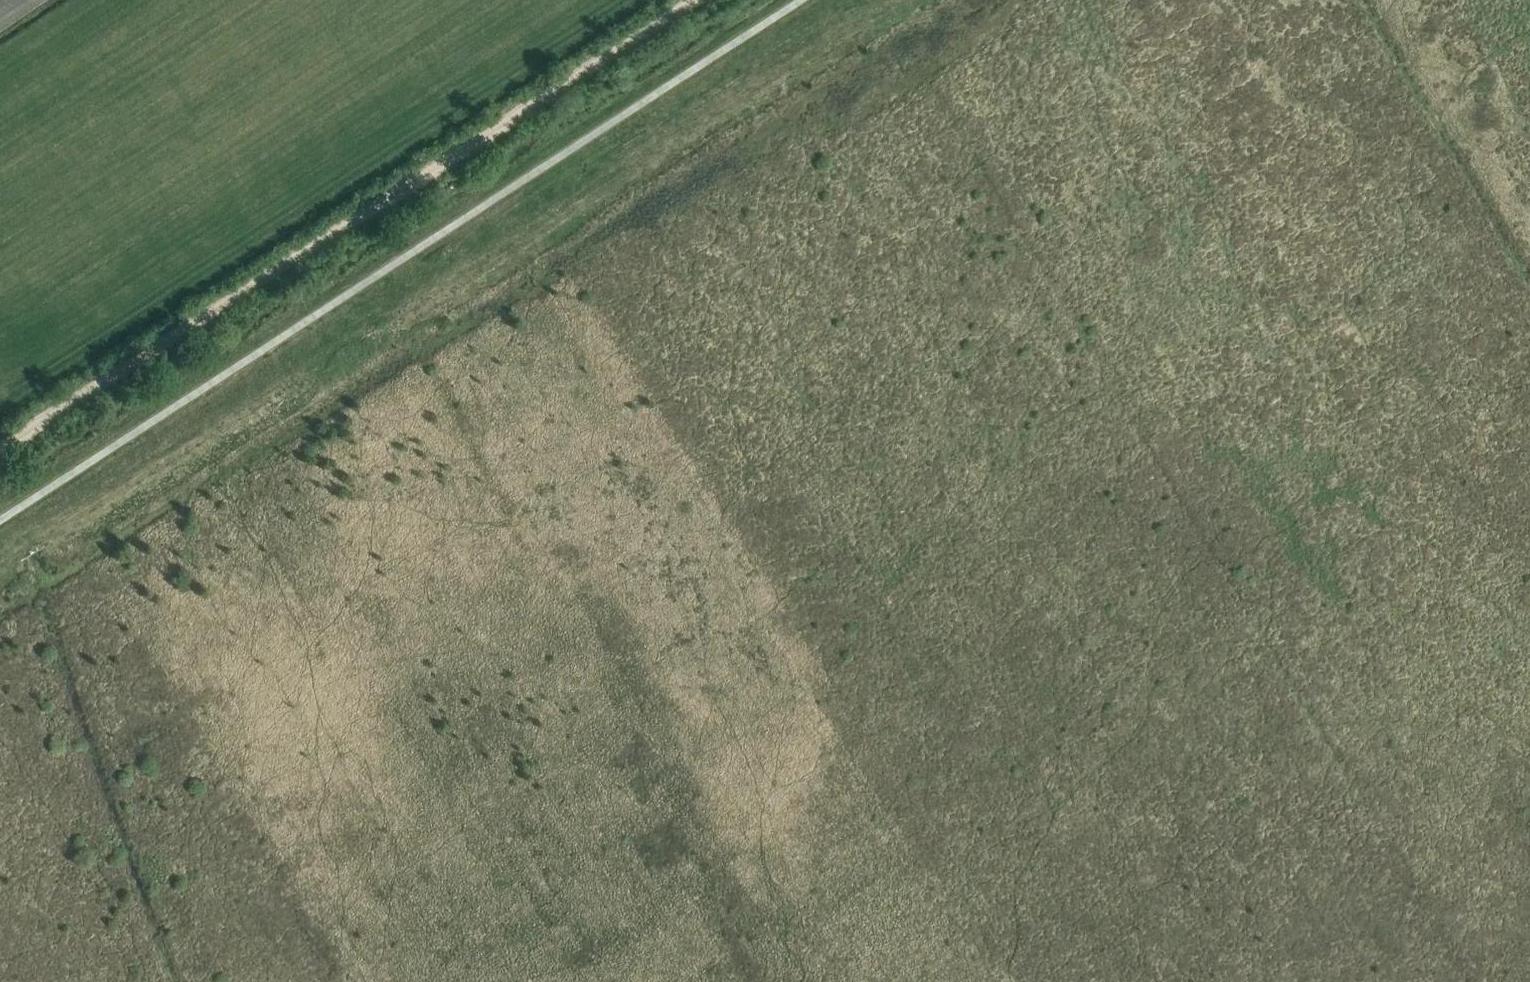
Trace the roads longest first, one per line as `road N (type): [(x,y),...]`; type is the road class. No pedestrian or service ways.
road 1 (track): [(696,0),(0,448)]

